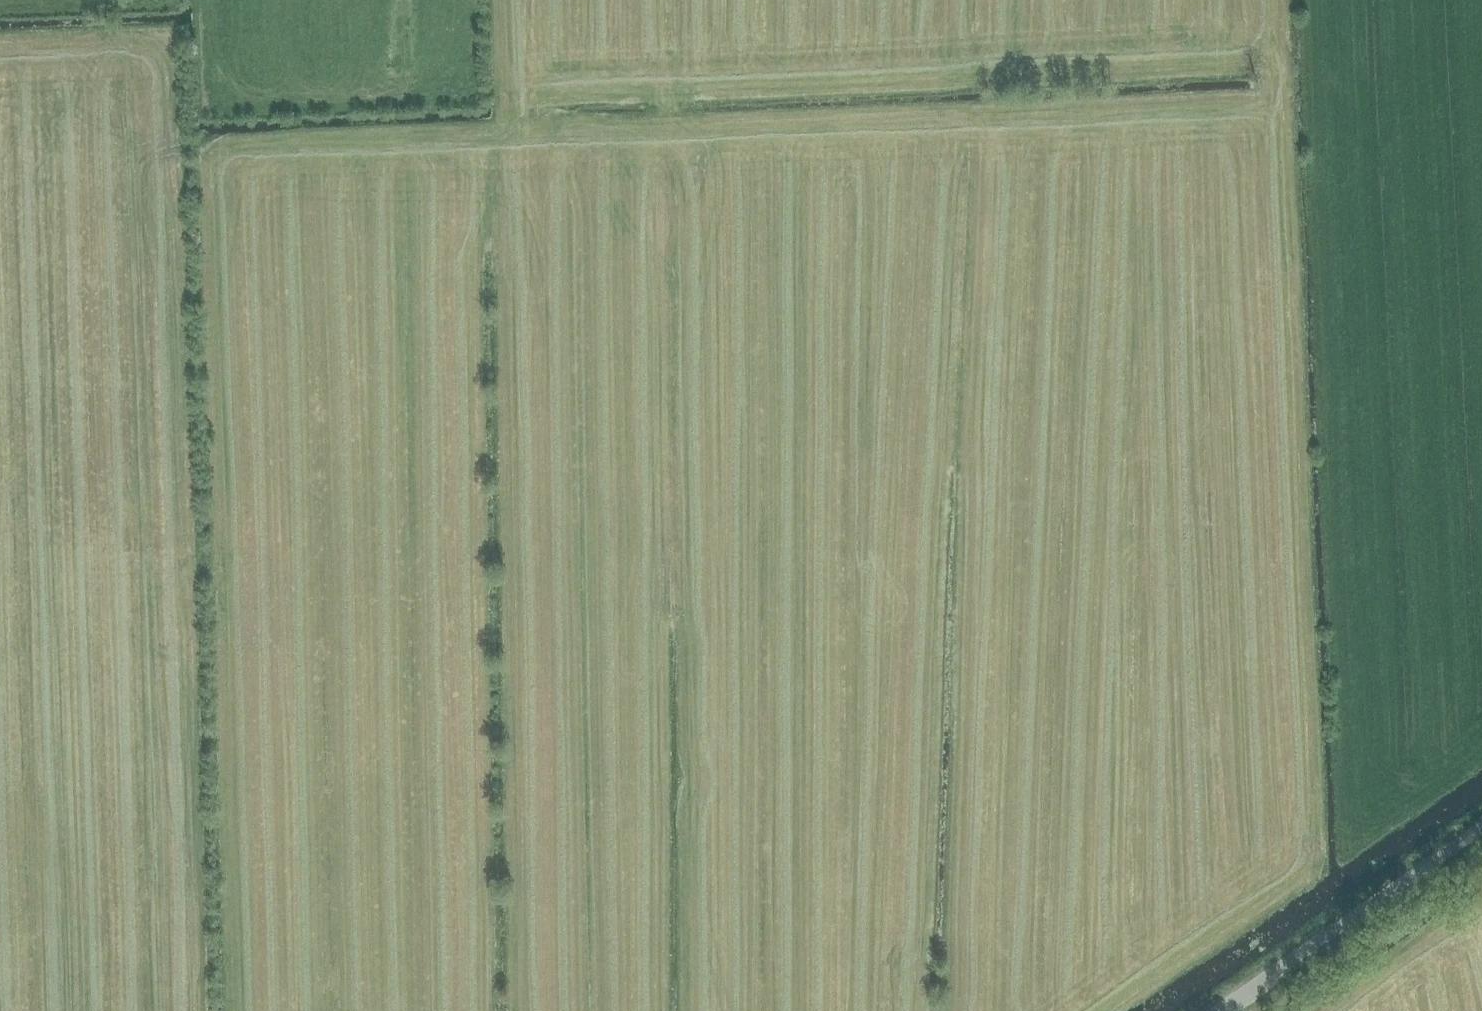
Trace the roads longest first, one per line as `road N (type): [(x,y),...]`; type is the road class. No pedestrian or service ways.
road 1 (unclassified): [(1222,1010),(1481,829)]

